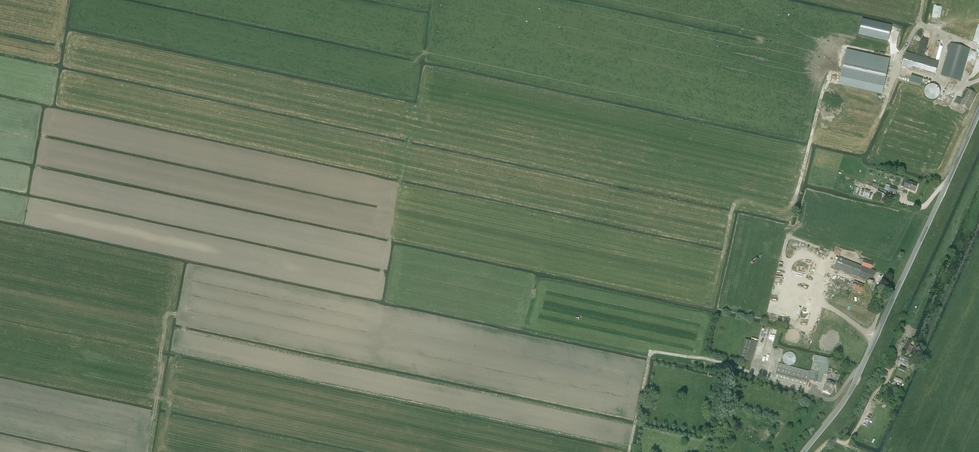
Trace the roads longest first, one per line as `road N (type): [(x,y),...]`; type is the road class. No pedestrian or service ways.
road 1 (unclassified): [(804,451),(853,388),(978,112)]

